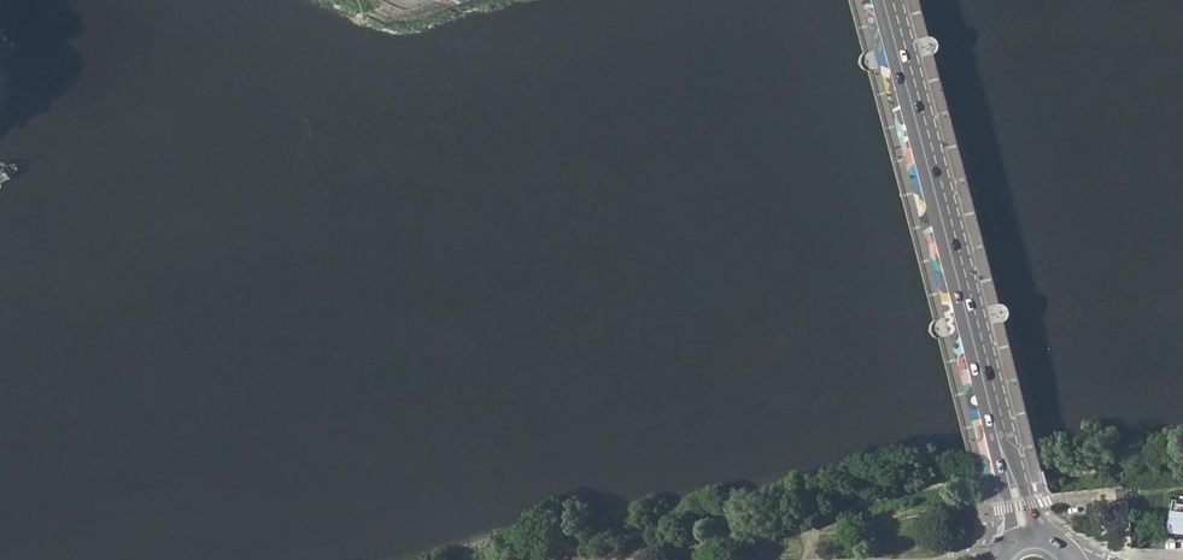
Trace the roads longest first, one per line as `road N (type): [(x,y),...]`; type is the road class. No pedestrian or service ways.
road 1 (primary): [(1001,438),(885,0)]

